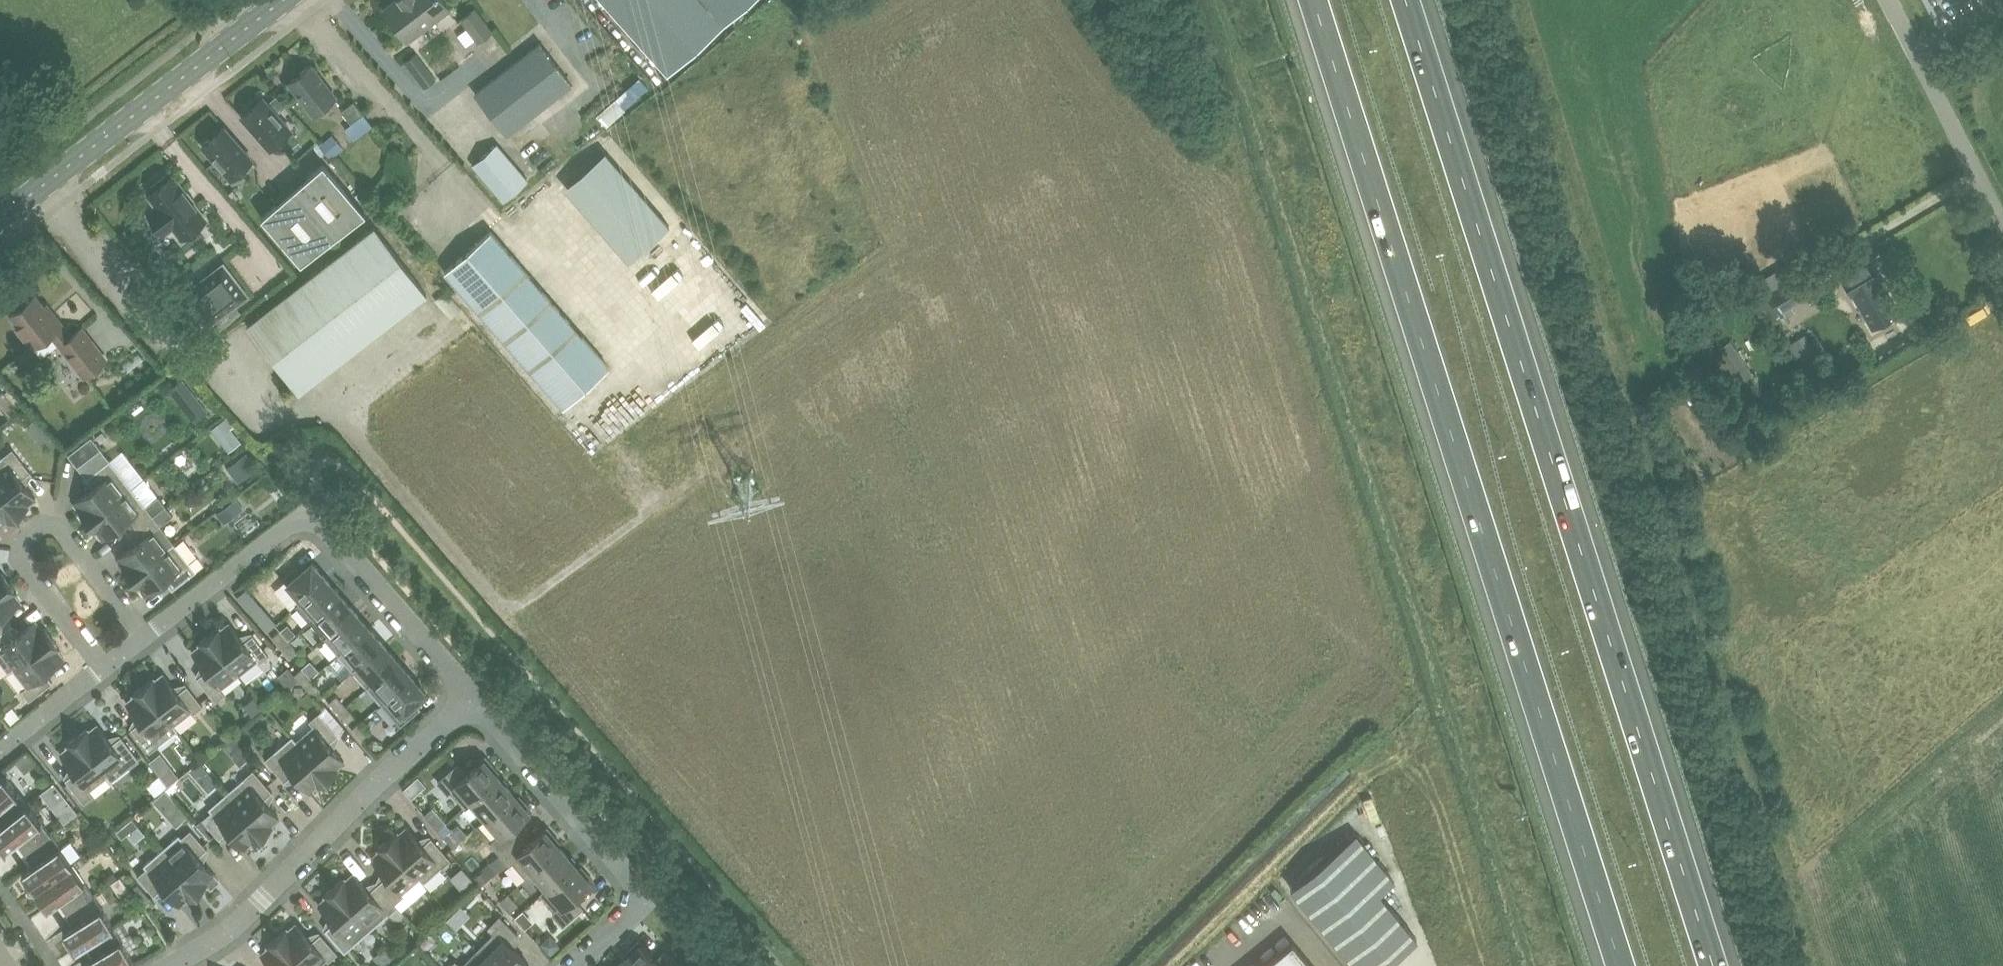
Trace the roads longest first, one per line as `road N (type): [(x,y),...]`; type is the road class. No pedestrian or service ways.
road 1 (motorway): [(1313,0),(1621,965)]
road 2 (motorway): [(1713,965),(1406,0)]
road 3 (residential): [(143,640),(288,523),(314,519),(474,698)]
road 4 (residential): [(474,698),(381,777),(230,930),(167,965)]
road 5 (primary): [(0,219),(285,0)]
road 6 (residential): [(474,698),(632,874),(641,895),(632,915),(573,965)]
road 7 (residential): [(105,669),(22,560),(23,542),(42,528),(59,534),(143,640)]
road 8 (unclassified): [(1889,0),(2002,225)]
road 9 (residential): [(0,751),(105,669)]

